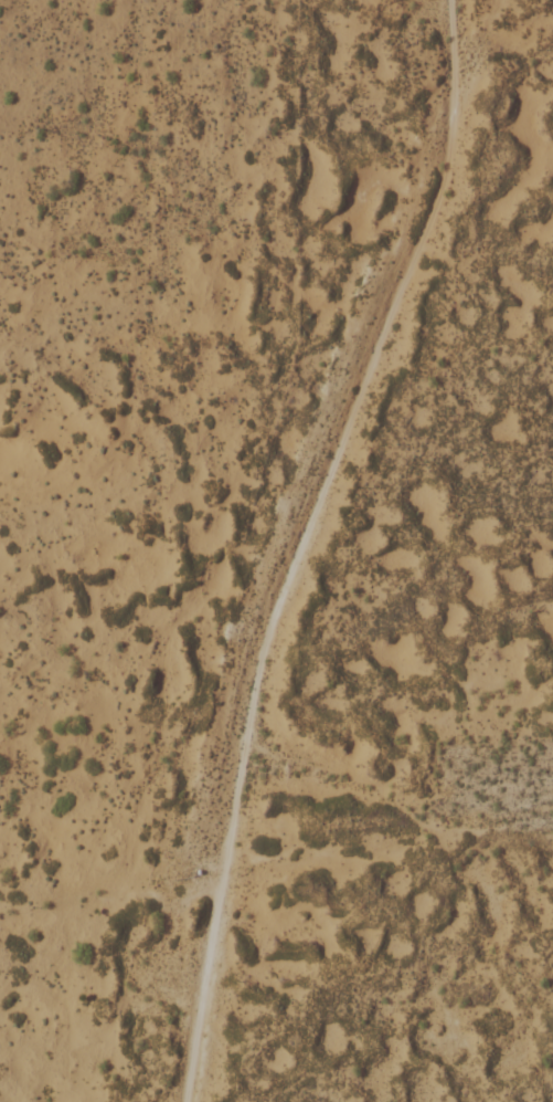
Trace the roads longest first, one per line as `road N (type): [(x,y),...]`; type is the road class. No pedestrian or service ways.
road 1 (residential): [(462,0),(469,33),(450,196),(319,497),(246,738),(199,1101)]
road 2 (residential): [(244,752),(453,817),(521,819)]

